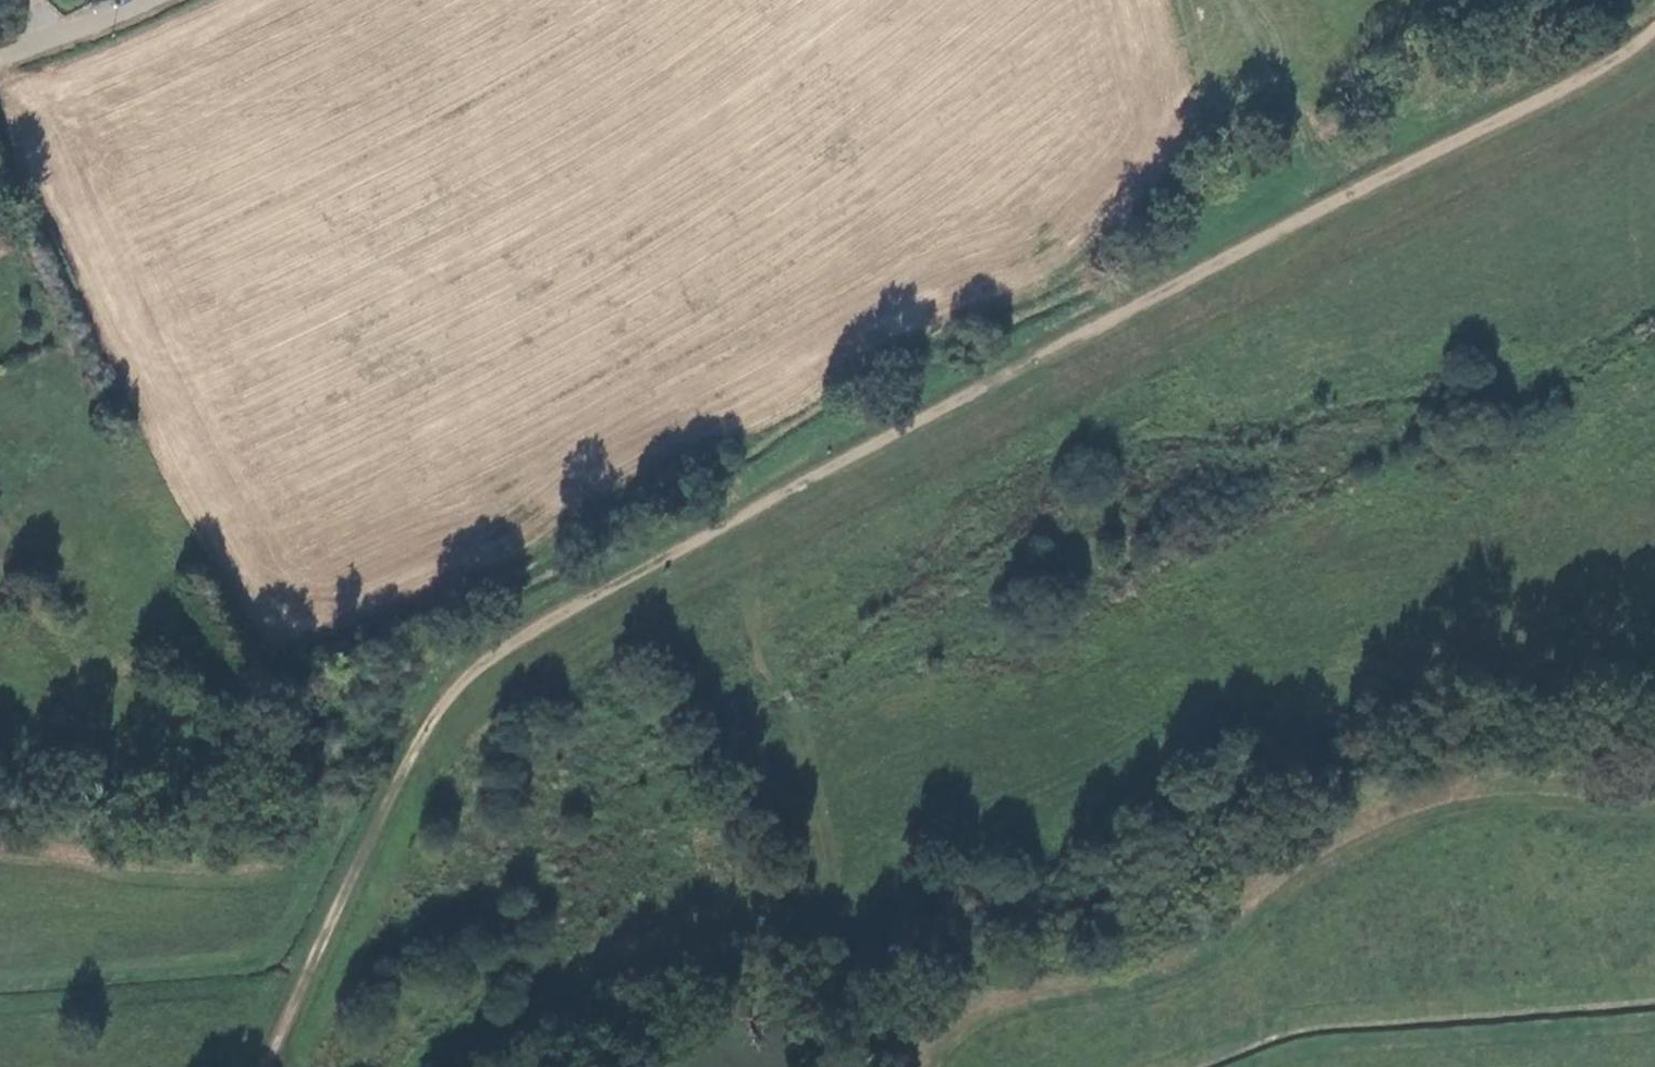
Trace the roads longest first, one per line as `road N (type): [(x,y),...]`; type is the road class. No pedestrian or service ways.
road 1 (track): [(1654,31),(1605,68),(761,504),(489,658),(440,710),(406,766),(263,1066)]
road 2 (residential): [(147,0),(0,59)]

